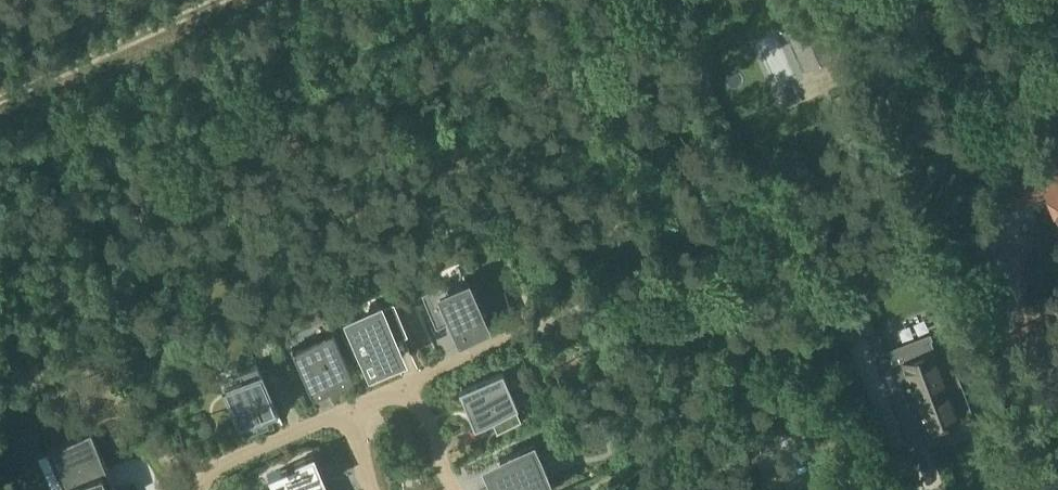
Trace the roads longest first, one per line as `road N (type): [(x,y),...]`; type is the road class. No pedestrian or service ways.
road 1 (track): [(0,71),(204,0)]
road 2 (residential): [(407,389),(578,313)]
road 3 (residential): [(198,489),(203,475),(354,412)]

